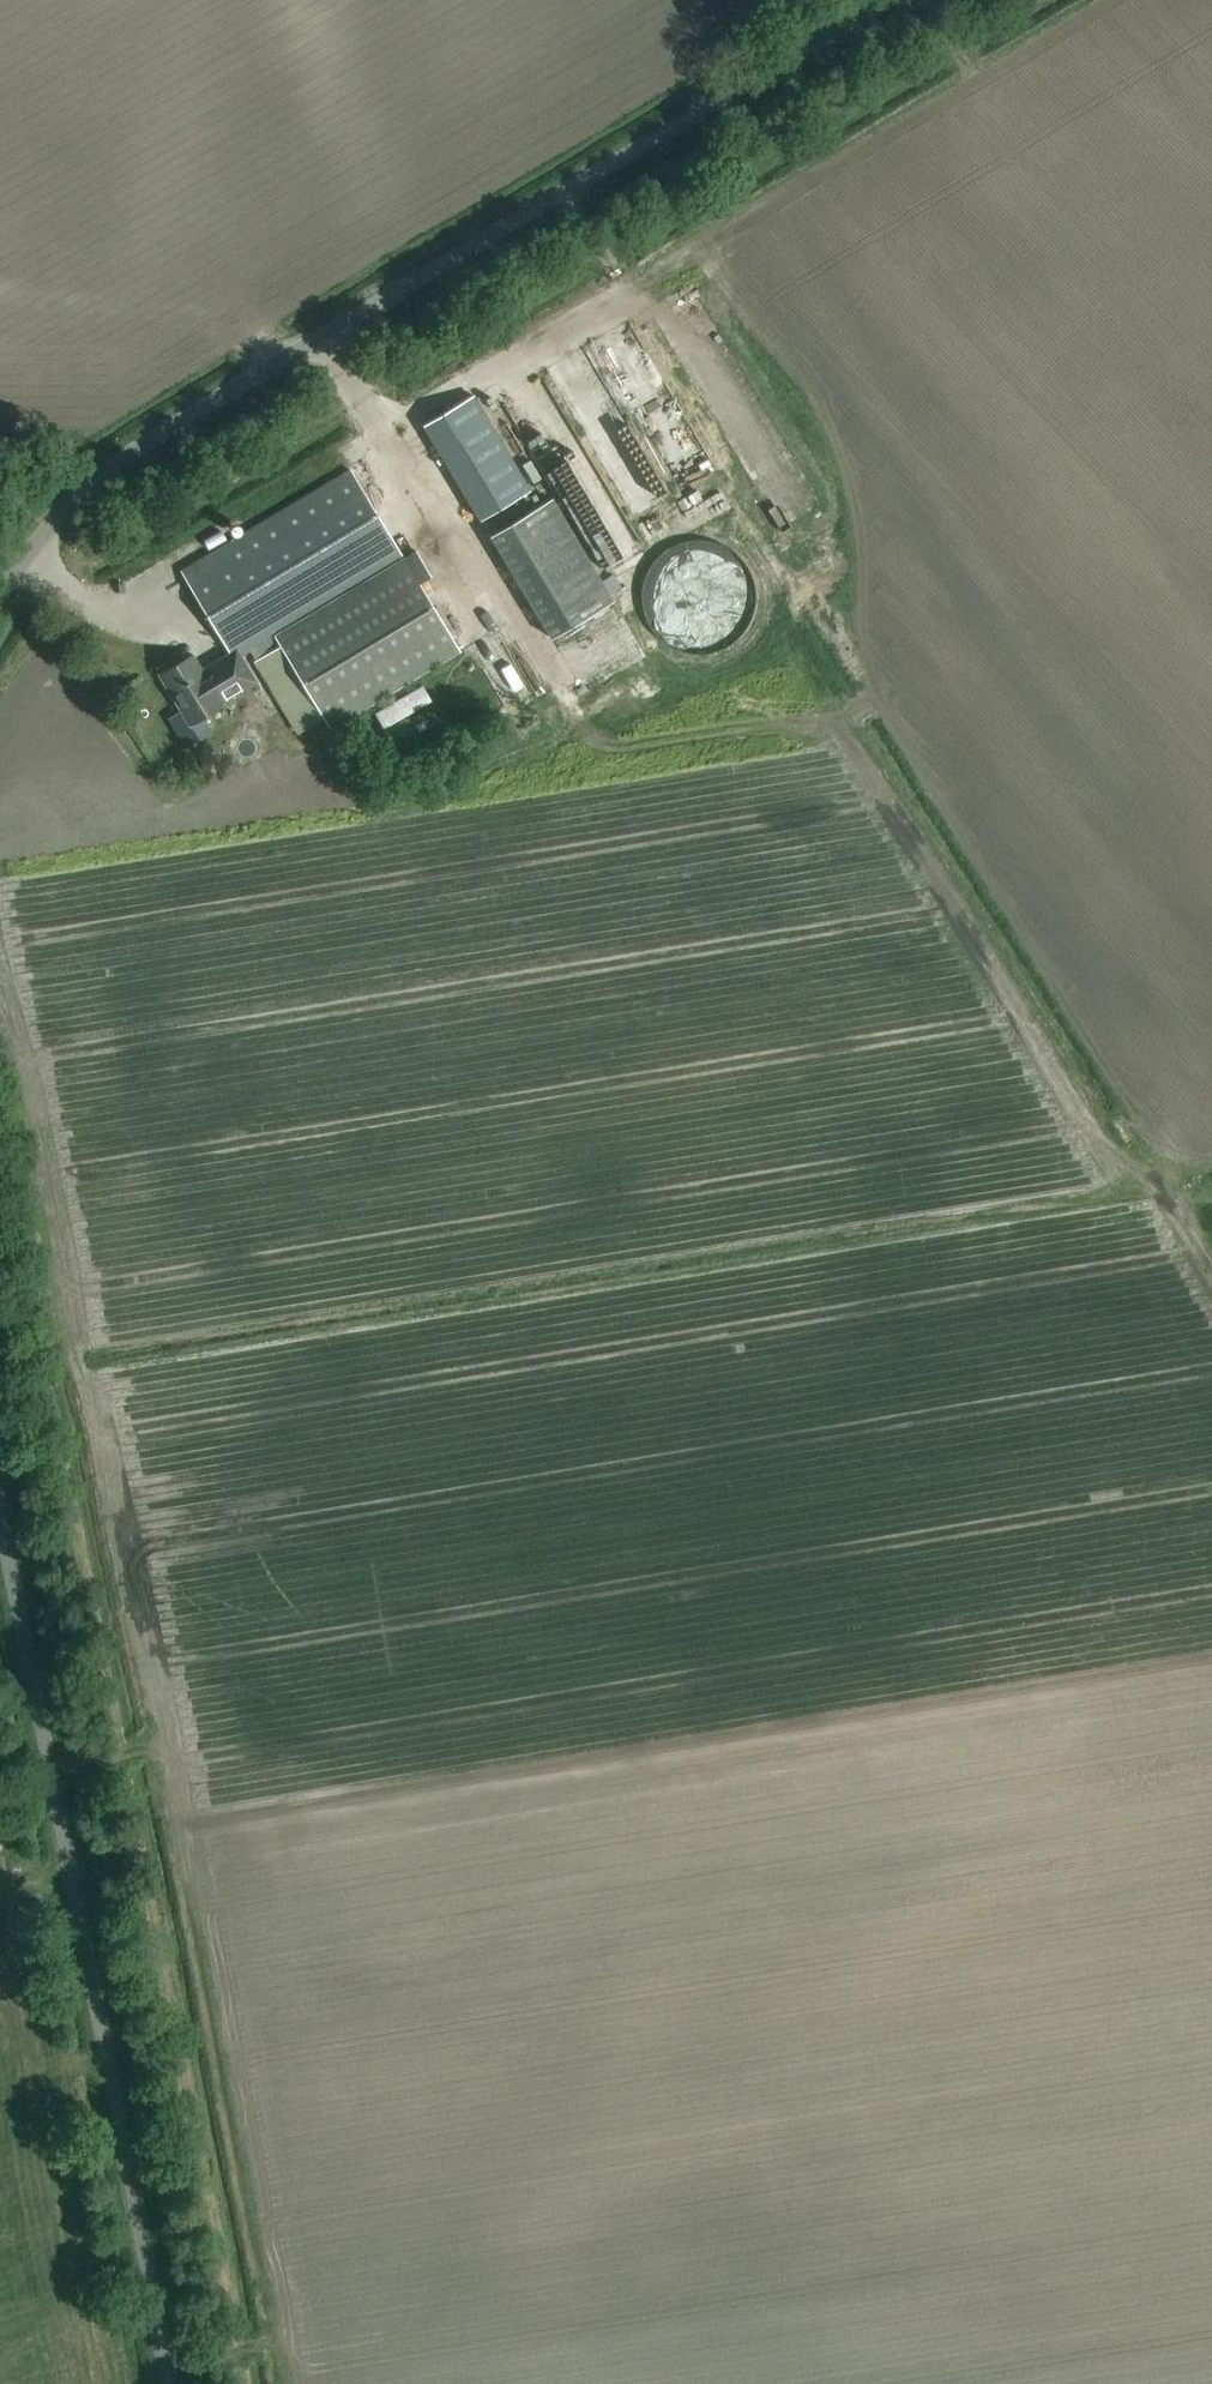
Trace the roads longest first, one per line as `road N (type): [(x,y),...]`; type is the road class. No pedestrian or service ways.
road 1 (unclassified): [(0,605),(44,532),(98,473),(887,0)]
road 2 (unclassified): [(168,2383),(0,1516)]

